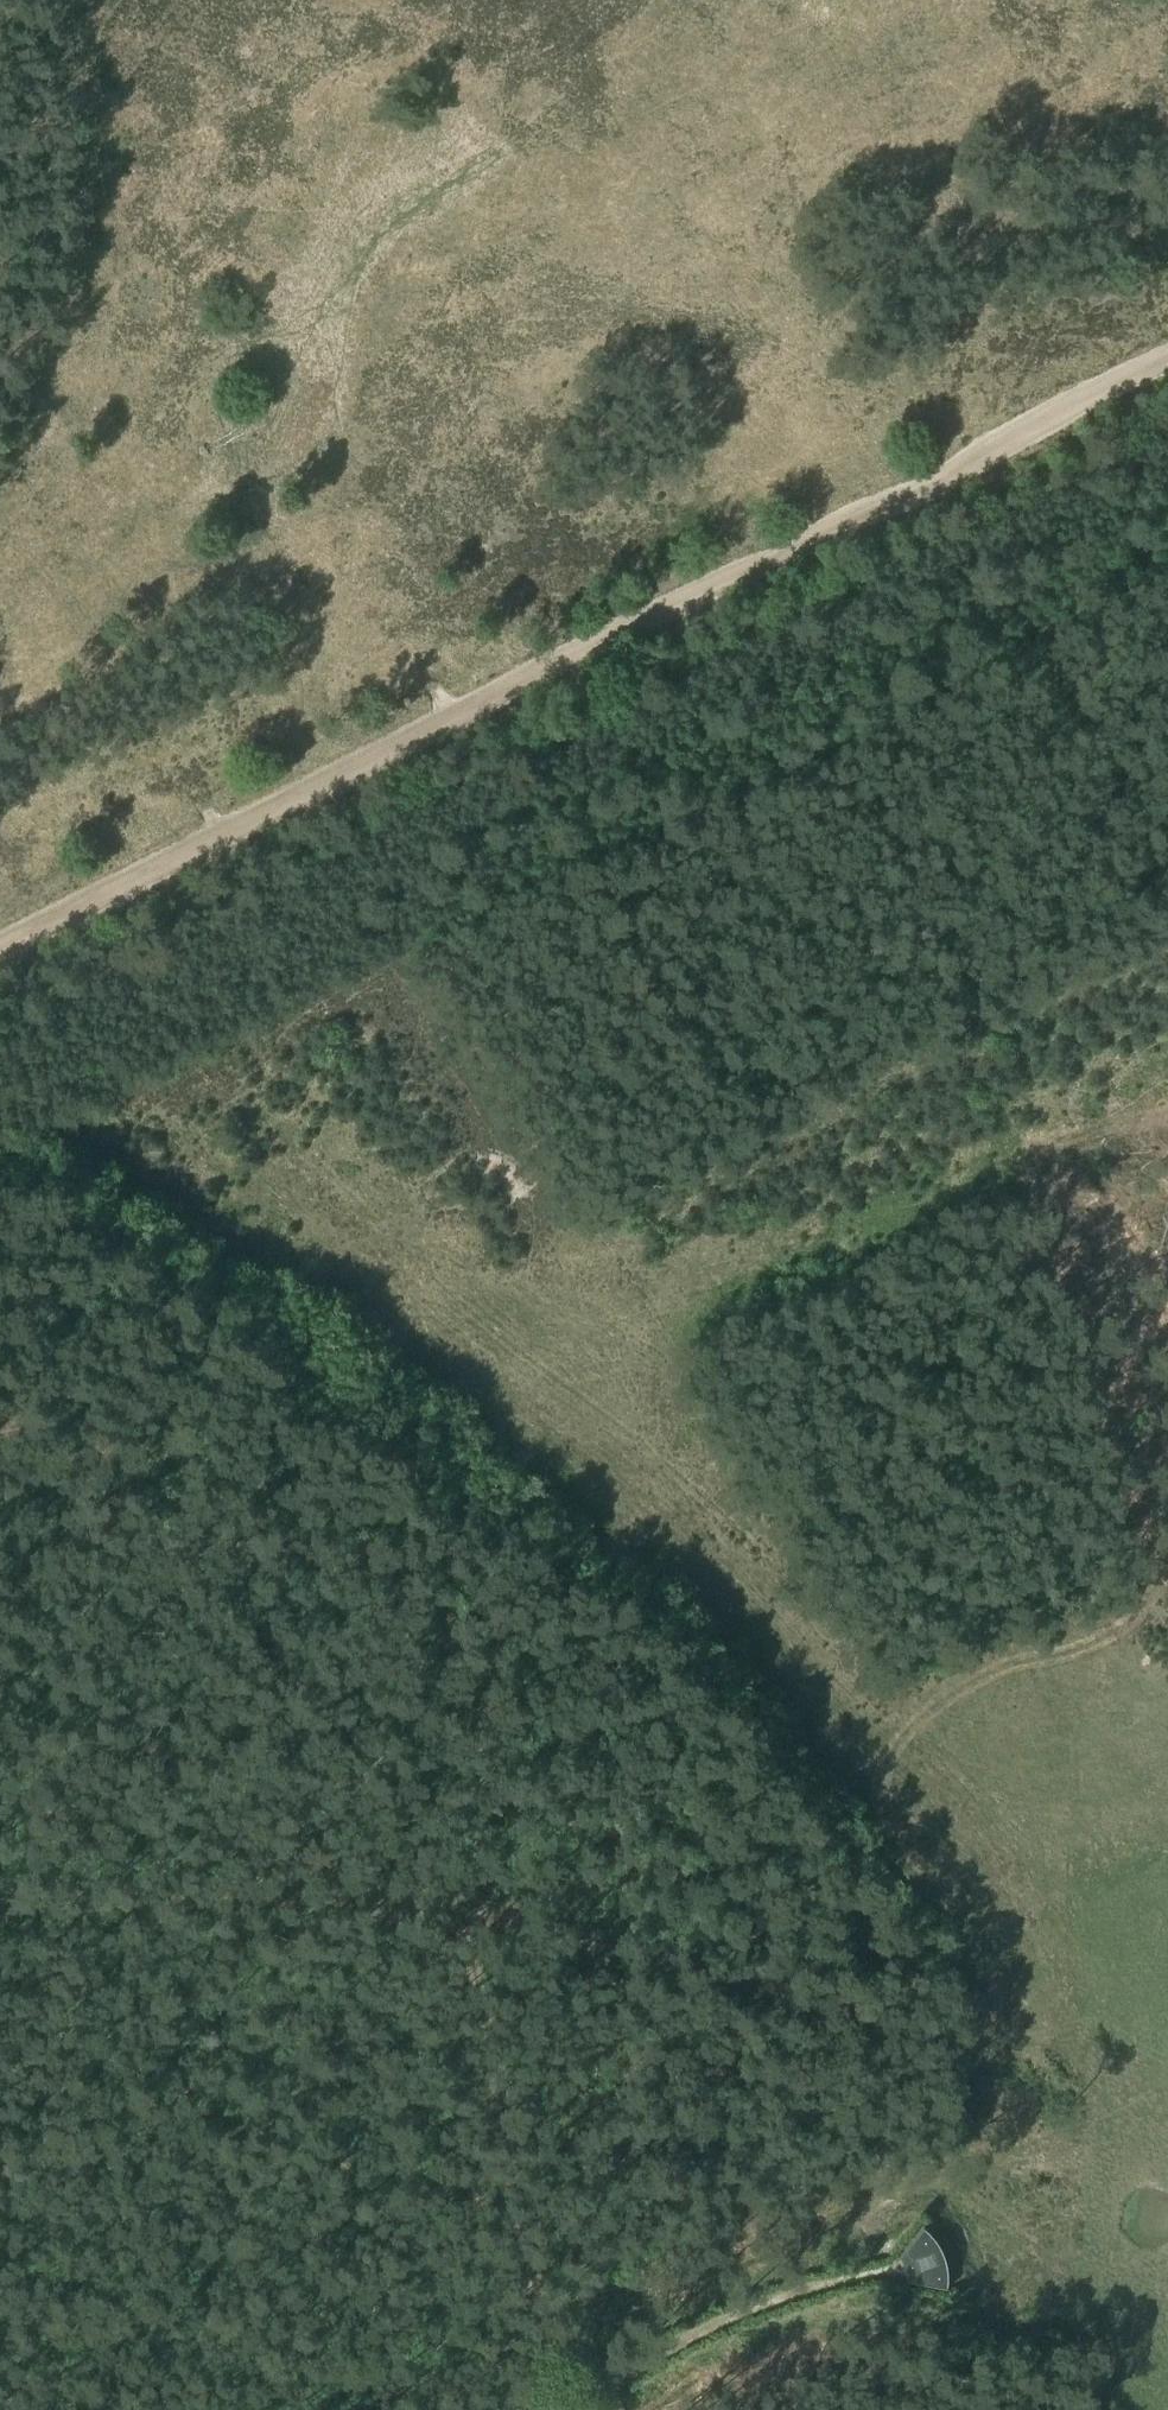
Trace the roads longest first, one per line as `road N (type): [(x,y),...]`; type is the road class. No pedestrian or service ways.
road 1 (track): [(0,949),(1167,361)]
road 2 (track): [(579,2409),(699,2333),(910,2265)]

